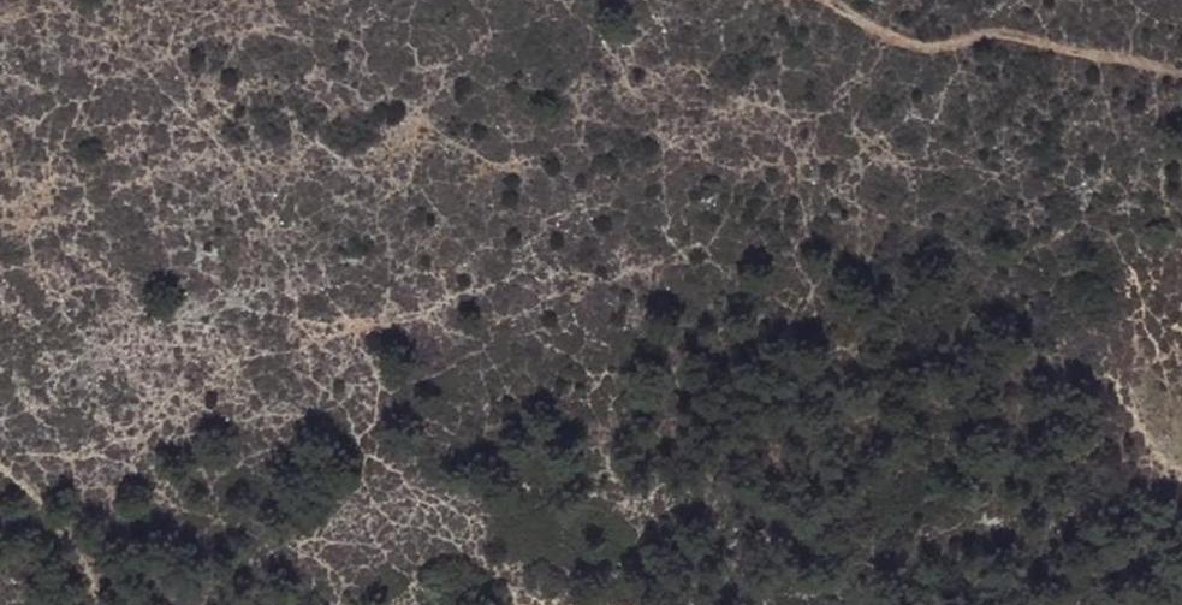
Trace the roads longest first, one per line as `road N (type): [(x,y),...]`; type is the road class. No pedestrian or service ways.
road 1 (track): [(1181,78),(1022,40),(980,35),(939,45),(896,35),(836,0)]

